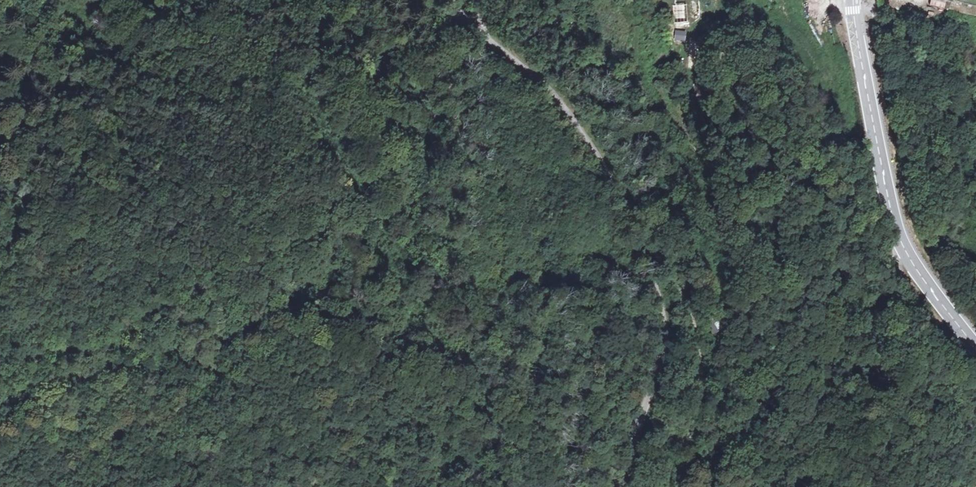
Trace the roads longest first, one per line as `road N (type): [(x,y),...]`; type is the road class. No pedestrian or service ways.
road 1 (secondary): [(853,0),(893,227),(905,255),(975,347)]
road 2 (unclassified): [(446,0),(577,128),(618,185),(642,240)]
road 3 (unclassified): [(628,486),(665,341),(642,240)]
road 4 (track): [(642,240),(679,289),(698,340),(700,386),(685,457)]

